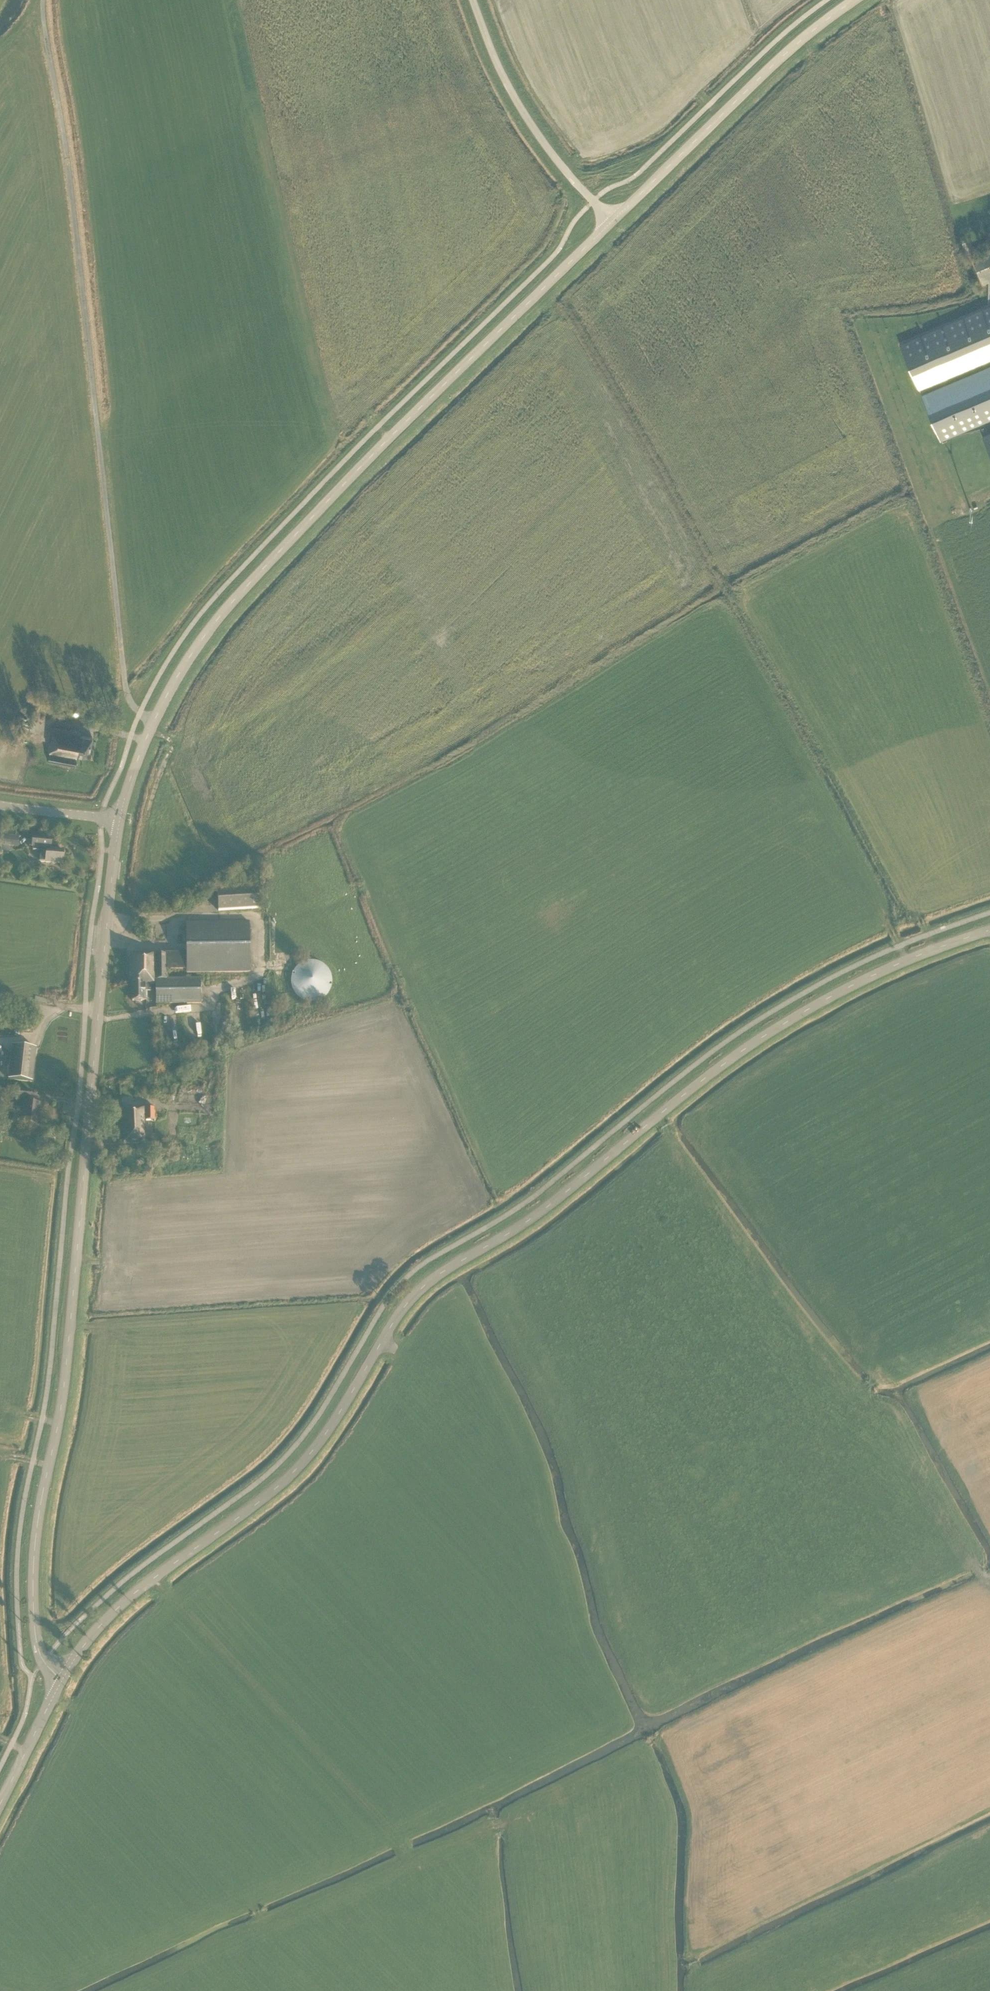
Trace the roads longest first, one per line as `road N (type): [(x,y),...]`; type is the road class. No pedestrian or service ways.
road 1 (secondary): [(64,1680),(111,1615),(305,1467),(391,1326),(427,1284),(527,1222),(782,1027),(889,969),(989,931)]
road 2 (tertiary): [(64,1680),(40,1652),(34,1565),(68,1364),(119,822)]
road 3 (tertiary): [(119,822),(164,701),(212,625),(612,222)]
road 4 (track): [(153,723),(129,703),(46,0)]
road 5 (tertiary): [(612,222),(799,41),(854,0)]
road 6 (unclassified): [(612,222),(513,95),(473,0)]
road 7 (secondary): [(0,1806),(64,1680)]
road 8 (tertiary): [(119,822),(0,806)]

